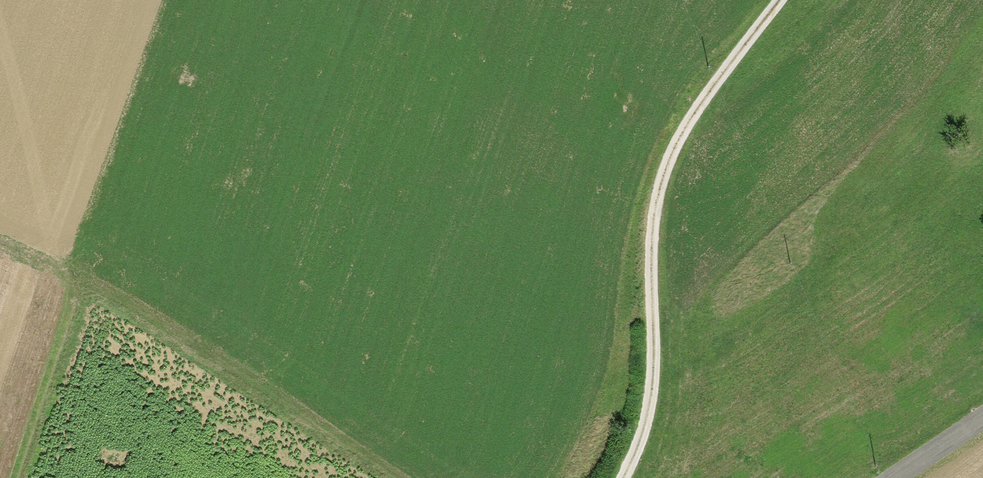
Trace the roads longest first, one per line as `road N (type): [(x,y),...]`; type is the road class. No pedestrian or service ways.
road 1 (track): [(619,477),(642,424),(651,367),(653,193),(694,109),(770,0)]
road 2 (track): [(0,246),(50,265),(382,477)]
road 3 (track): [(10,477),(79,286)]

